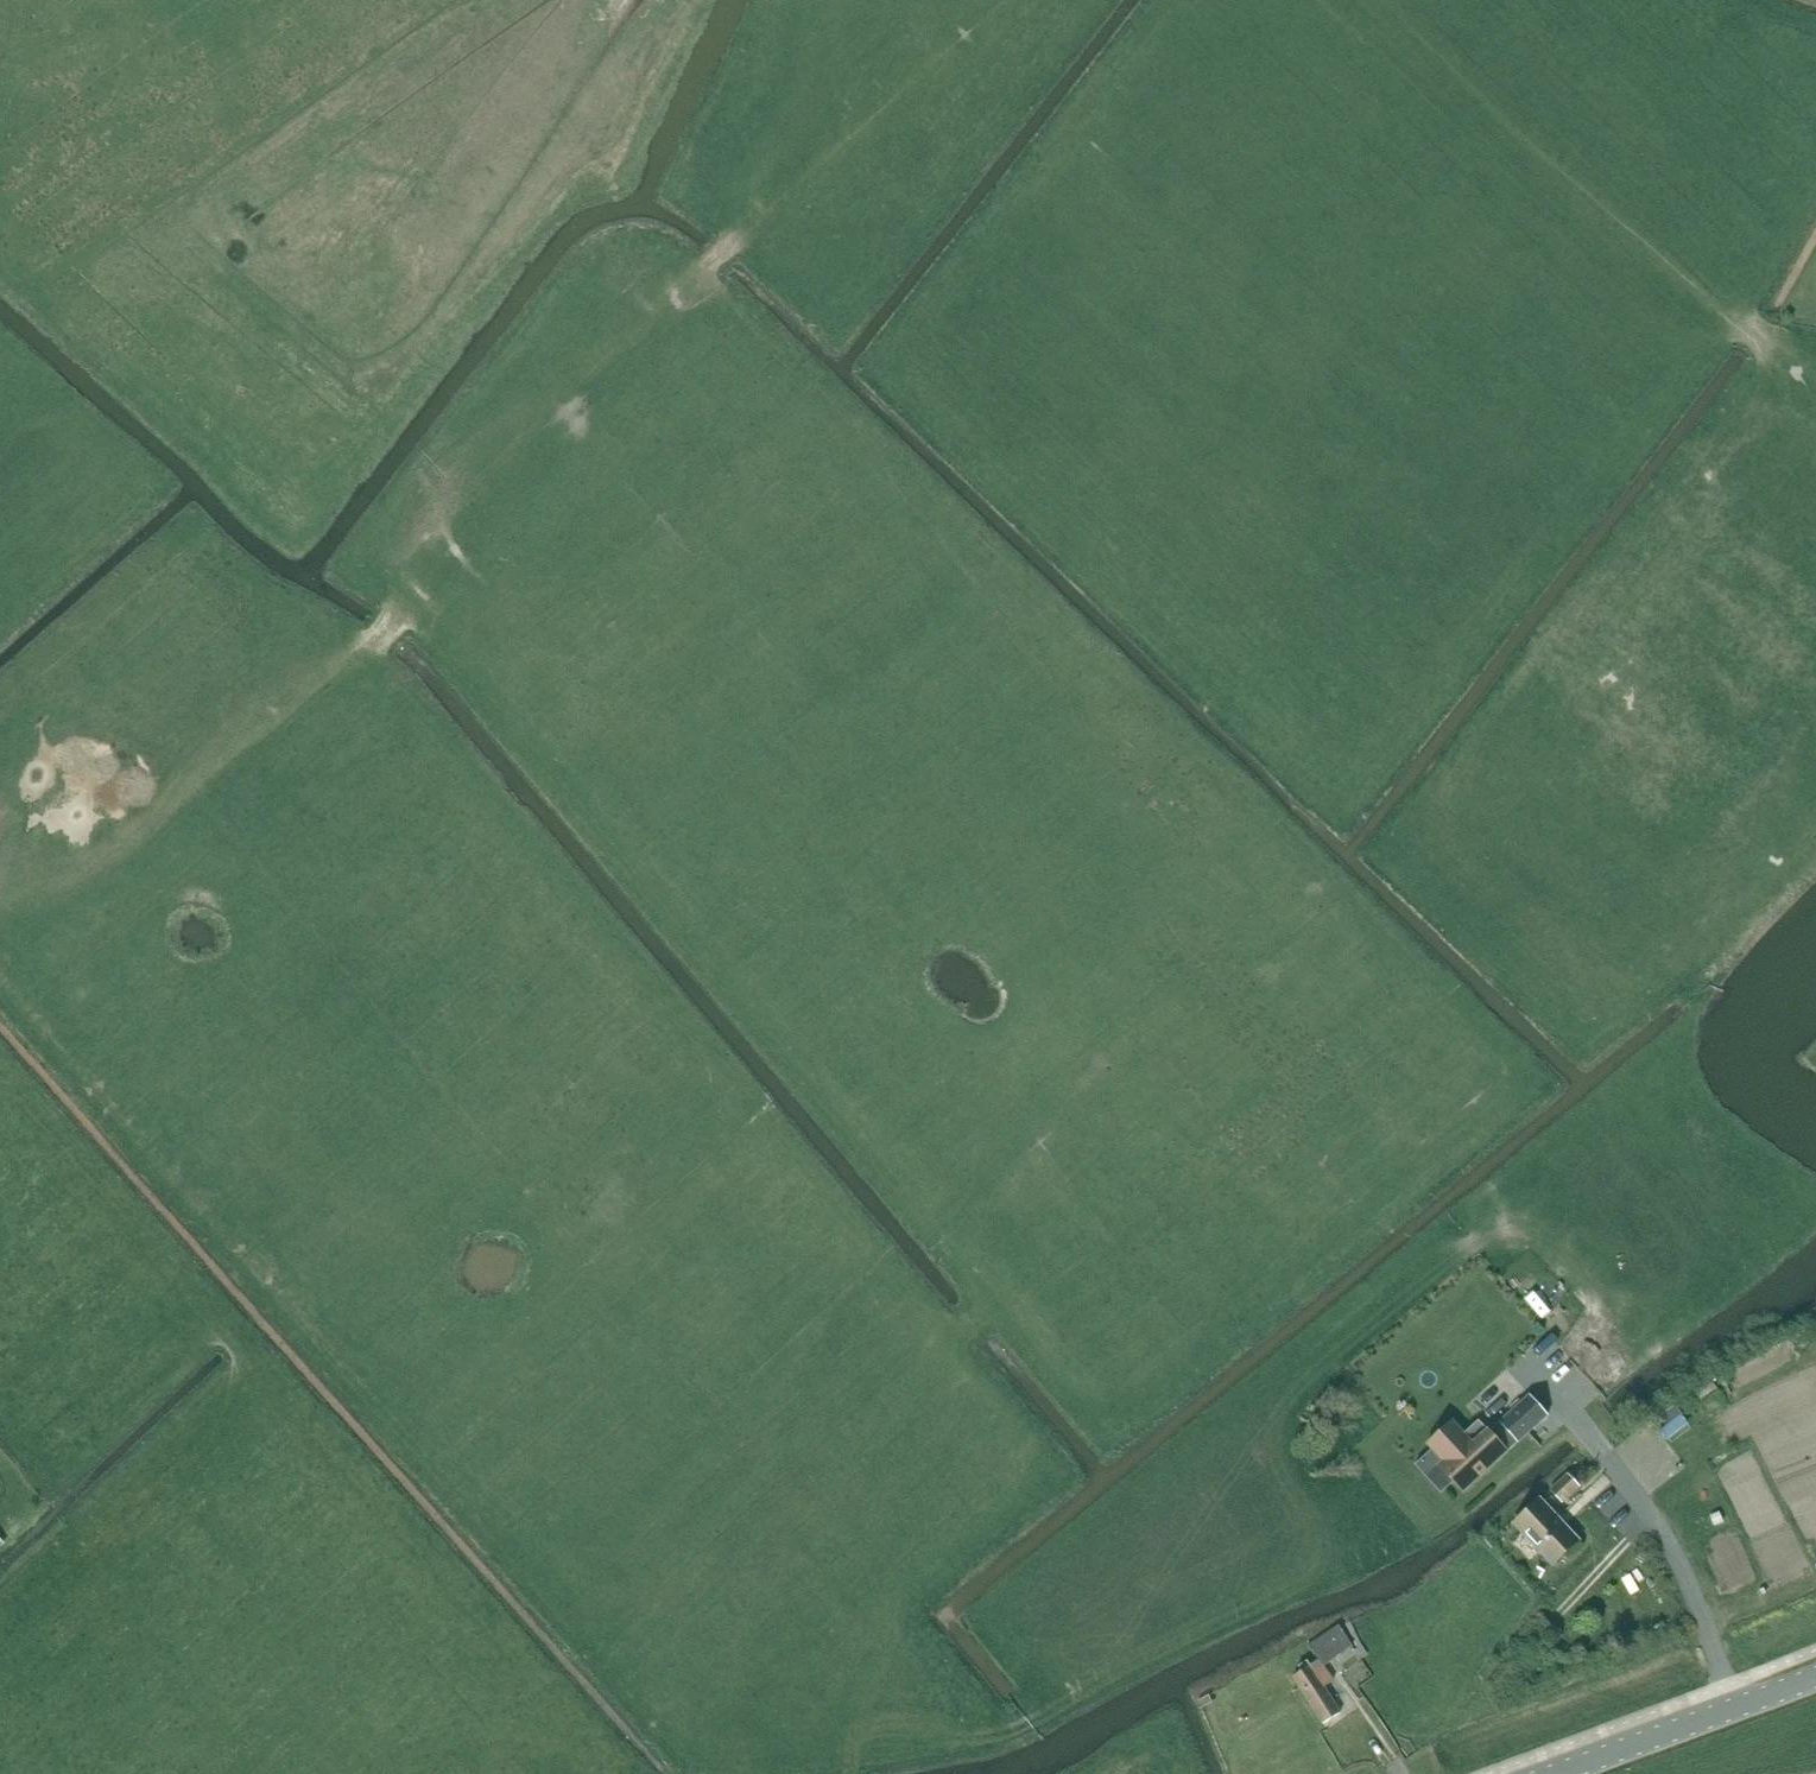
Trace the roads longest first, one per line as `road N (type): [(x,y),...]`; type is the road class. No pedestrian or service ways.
road 1 (tertiary): [(1556,1773),(1815,1676)]

